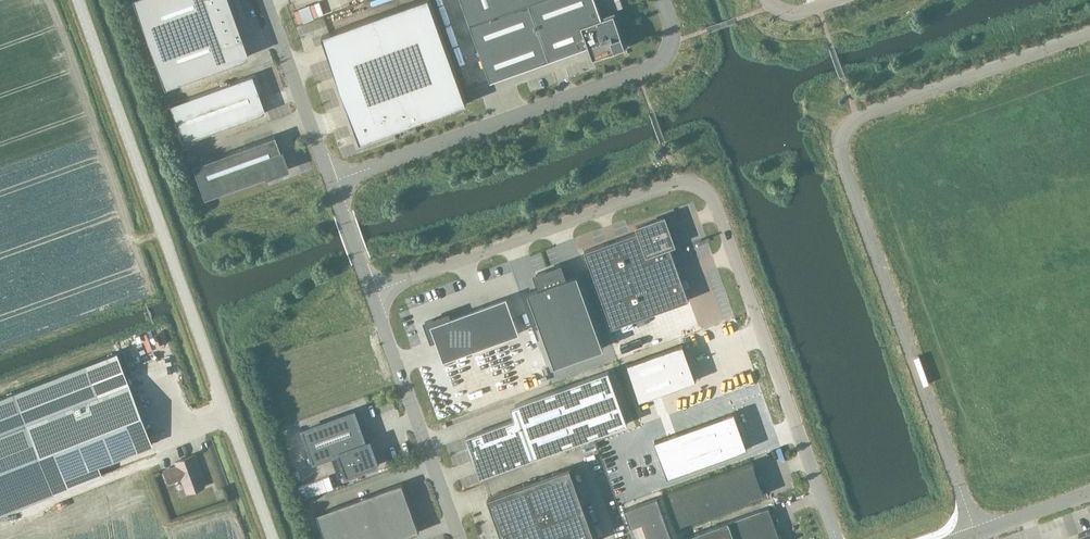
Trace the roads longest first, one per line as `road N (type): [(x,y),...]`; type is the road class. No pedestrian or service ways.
road 1 (unclassified): [(372,293),(677,182),(698,187),(716,205),(837,538)]
road 2 (unclassified): [(976,532),(840,145),(859,118),(1089,34)]
road 3 (unclassified): [(272,538),(79,0)]
road 4 (unclassified): [(332,182),(657,64),(675,40),(664,0)]
road 5 (unclassified): [(372,293),(460,538)]
road 6 (unclassified): [(267,0),(332,182)]
road 7 (unclassified): [(976,532),(1089,491)]

